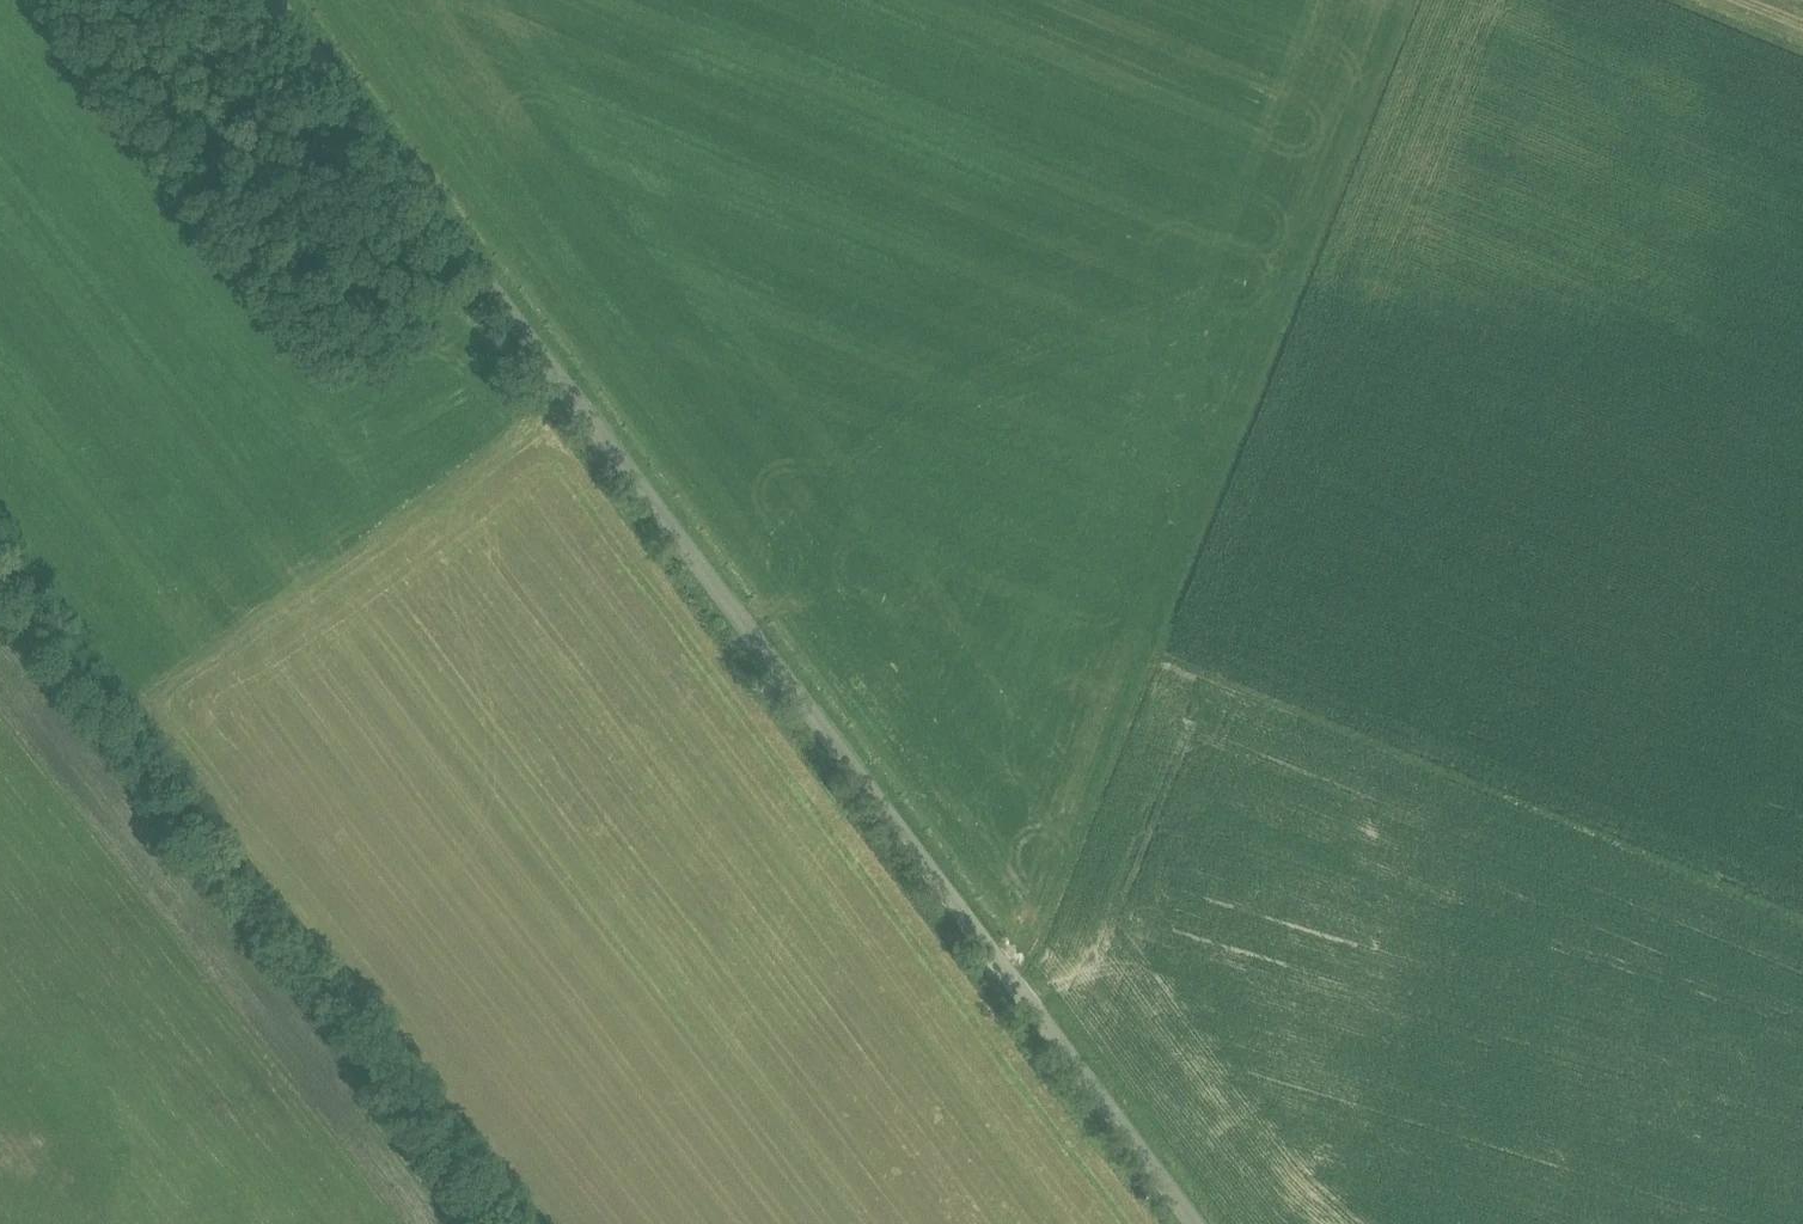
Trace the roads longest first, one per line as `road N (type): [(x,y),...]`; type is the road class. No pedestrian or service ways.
road 1 (unclassified): [(1201,1223),(285,0)]

